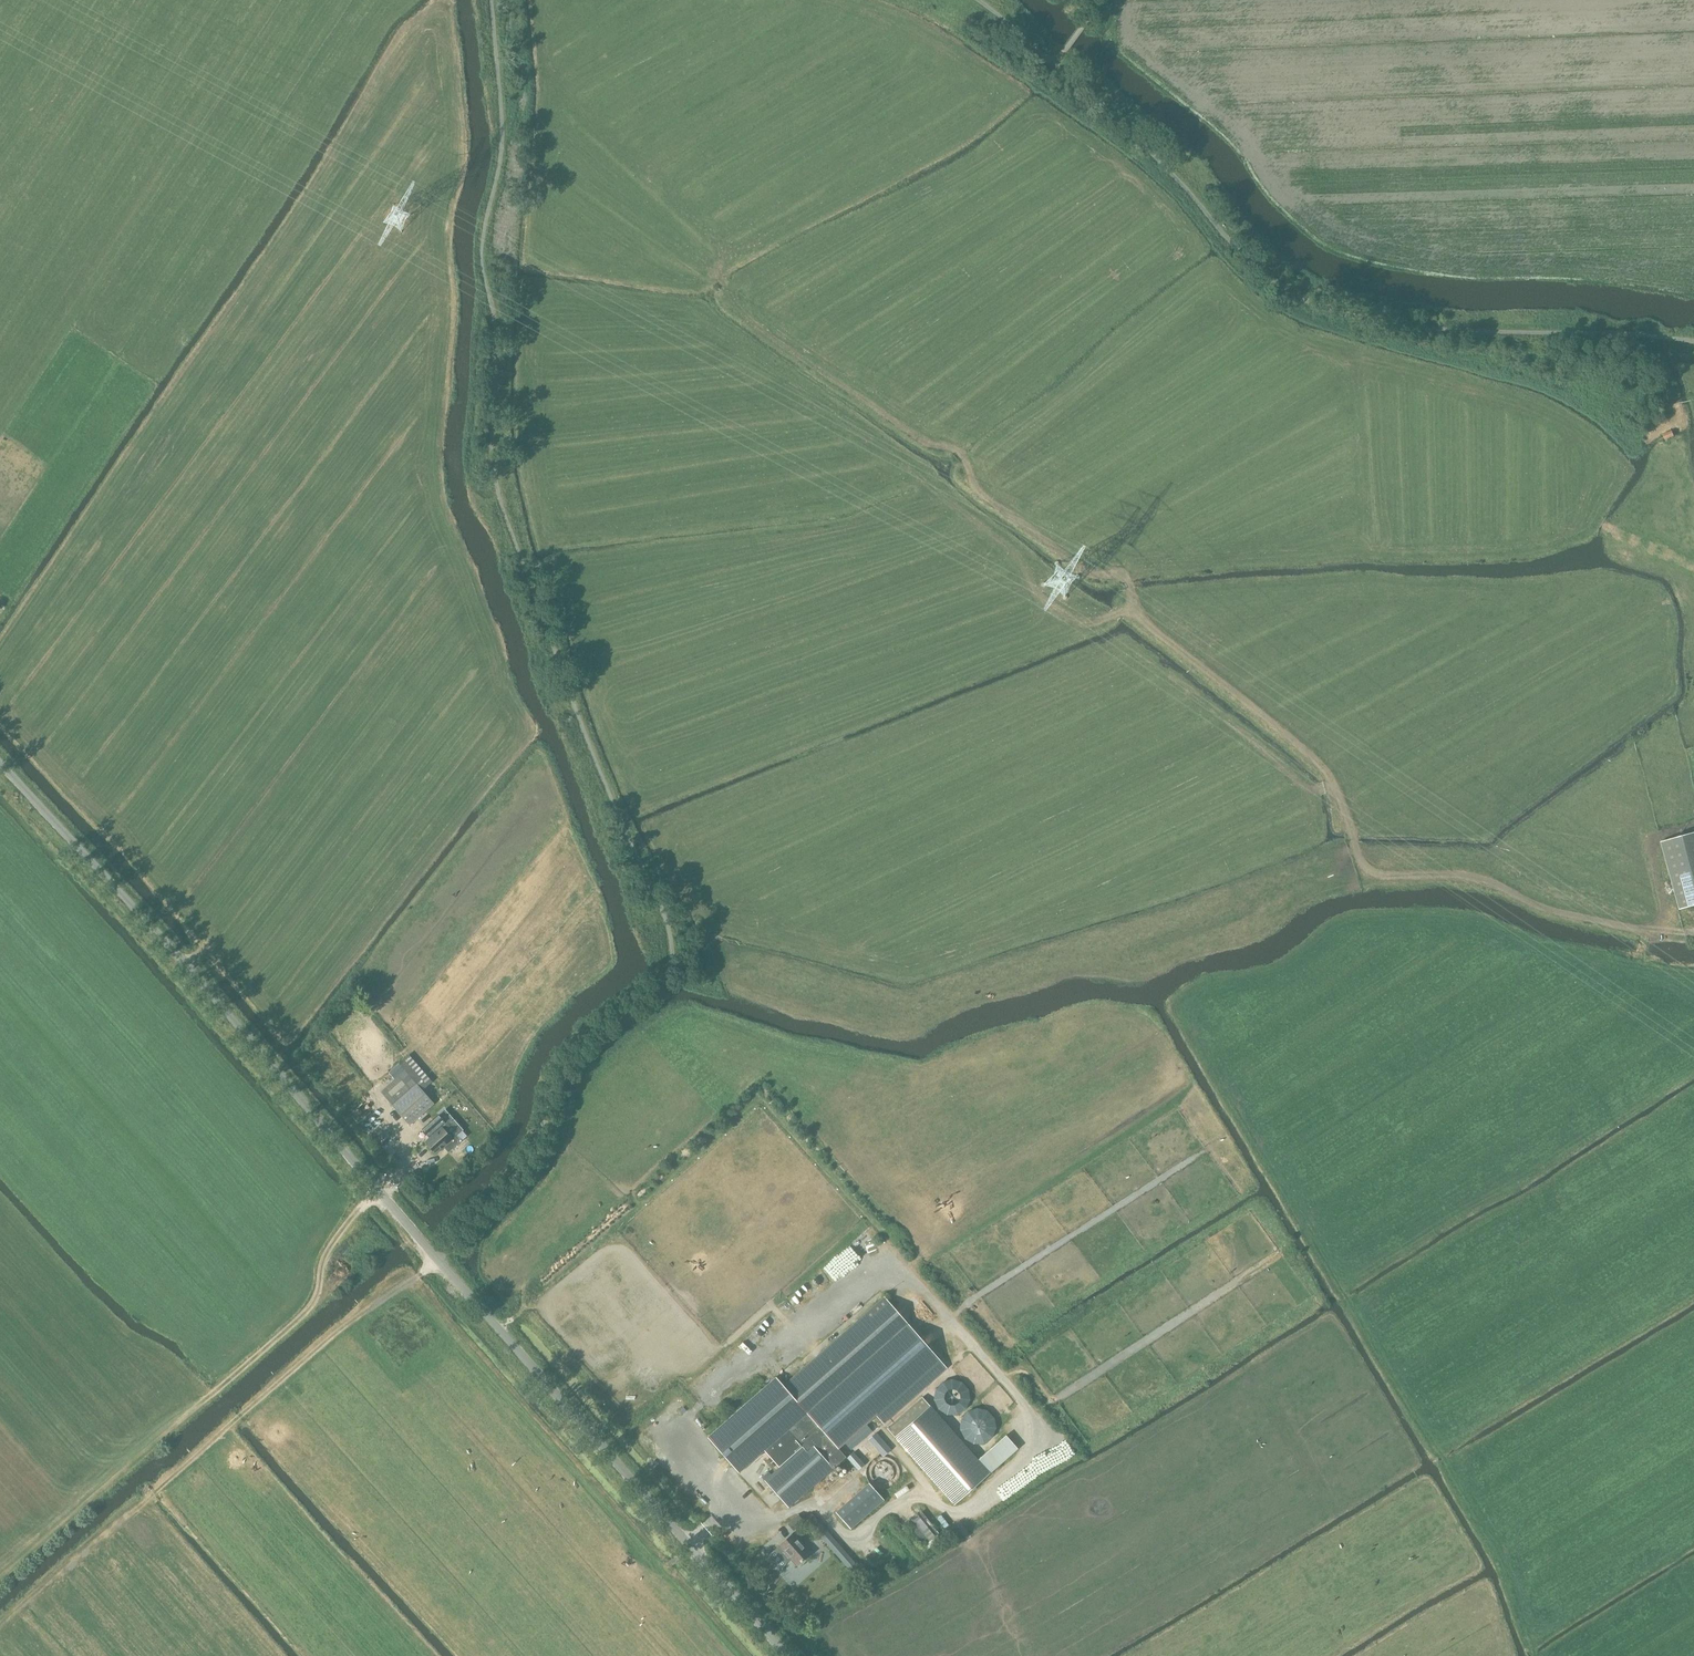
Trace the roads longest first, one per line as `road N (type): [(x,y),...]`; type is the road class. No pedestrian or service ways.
road 1 (unclassified): [(788,1655),(0,765)]
road 2 (track): [(1693,928),(1659,932),(1476,877),(1377,873),(1362,862),(1327,772),(1138,619),(1118,572)]
road 3 (track): [(0,1579),(304,1313),(327,1249),(380,1192)]

